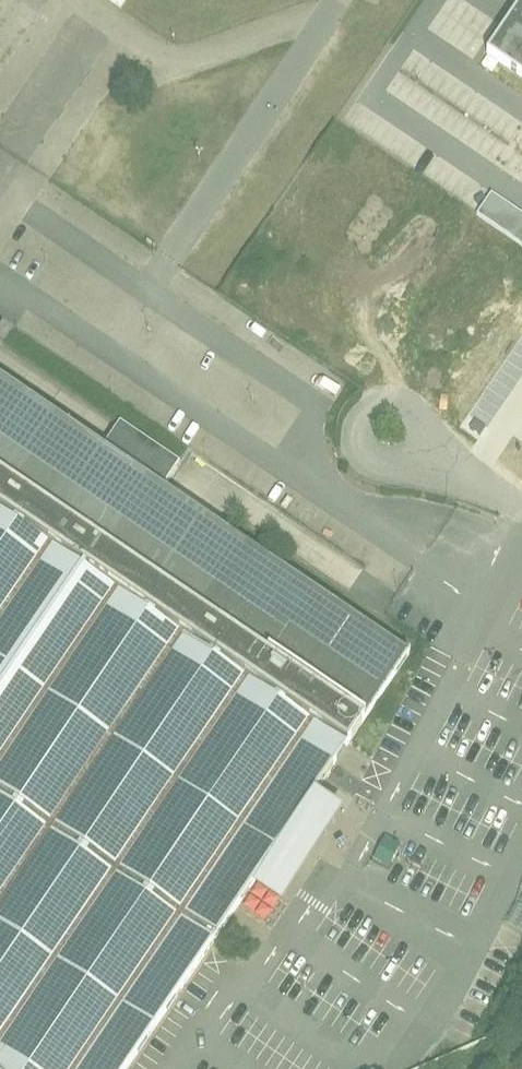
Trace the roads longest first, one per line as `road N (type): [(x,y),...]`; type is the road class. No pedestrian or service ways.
road 1 (residential): [(521,501),(392,431)]

